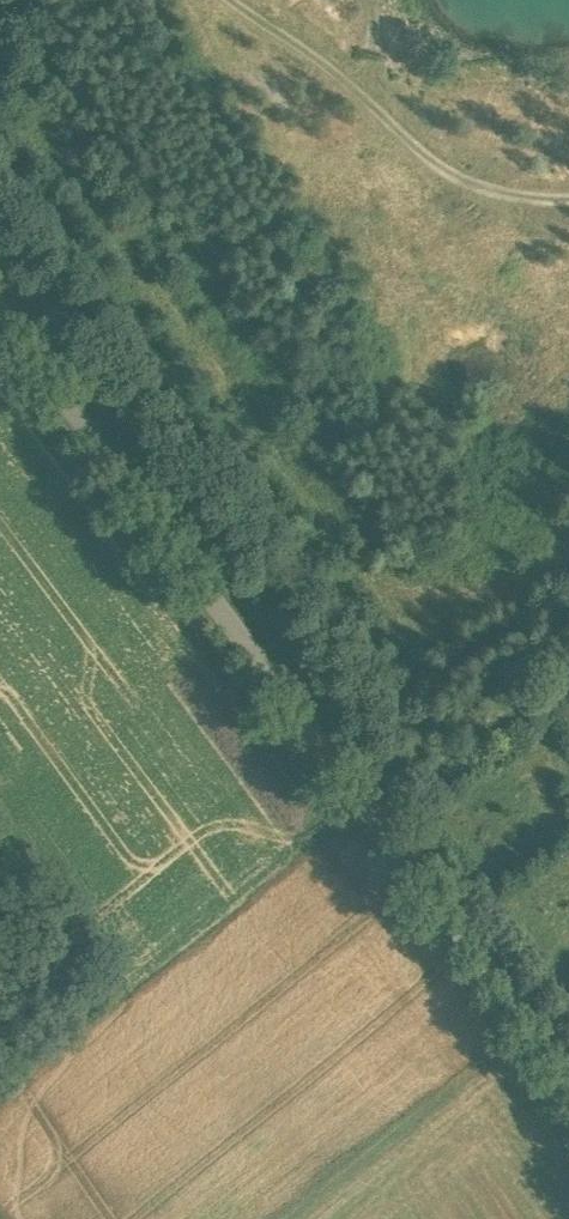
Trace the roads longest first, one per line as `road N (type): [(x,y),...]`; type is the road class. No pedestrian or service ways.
road 1 (unclassified): [(568,1079),(0,306)]
road 2 (track): [(568,560),(492,617),(452,624),(378,599),(338,556),(38,121),(0,80)]
road 3 (track): [(224,0),(346,86),(453,180),(506,210),(568,211)]

